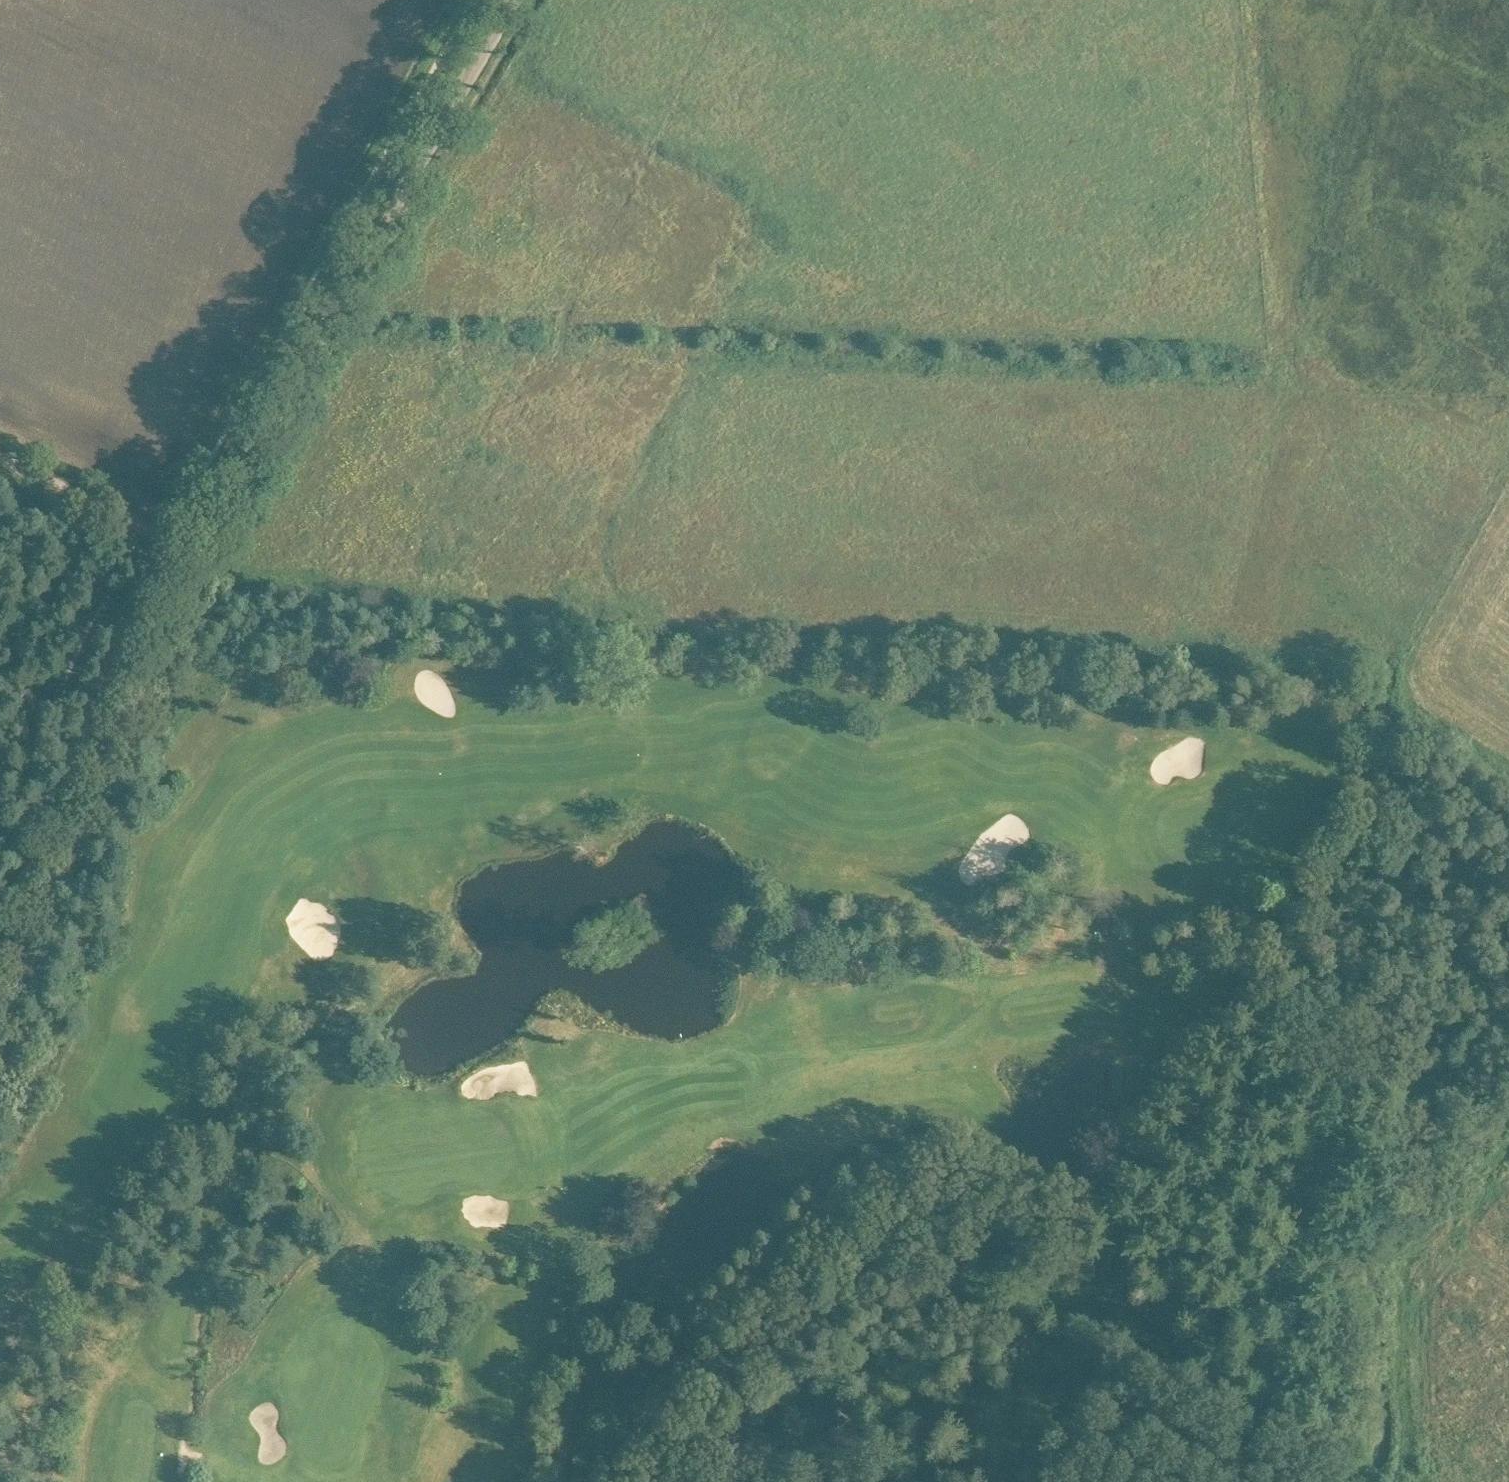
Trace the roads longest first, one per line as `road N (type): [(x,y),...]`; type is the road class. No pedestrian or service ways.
road 1 (unclassified): [(0,996),(198,552),(514,0)]
road 2 (track): [(163,537),(0,460)]

